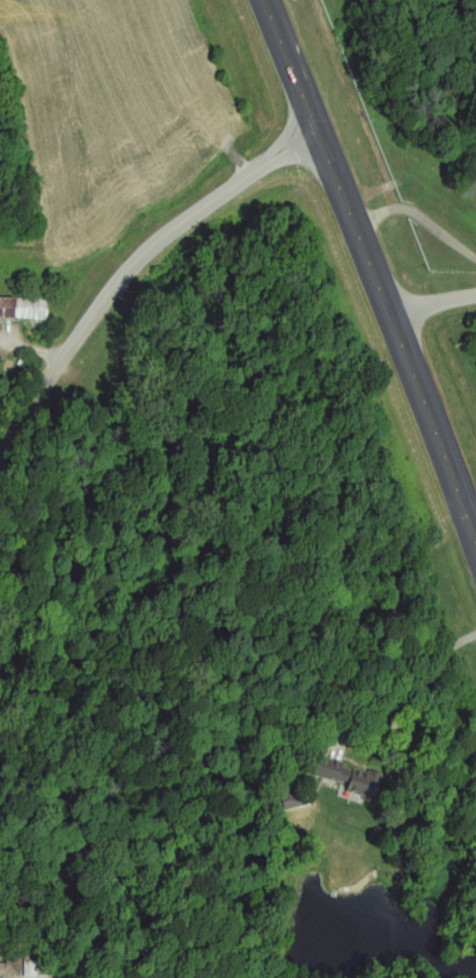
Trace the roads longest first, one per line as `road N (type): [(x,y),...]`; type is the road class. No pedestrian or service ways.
road 1 (primary): [(475,537),(270,0)]
road 2 (residential): [(0,455),(106,303),(204,192),(249,158),(319,126)]
road 3 (residential): [(475,841),(412,843),(377,887)]

